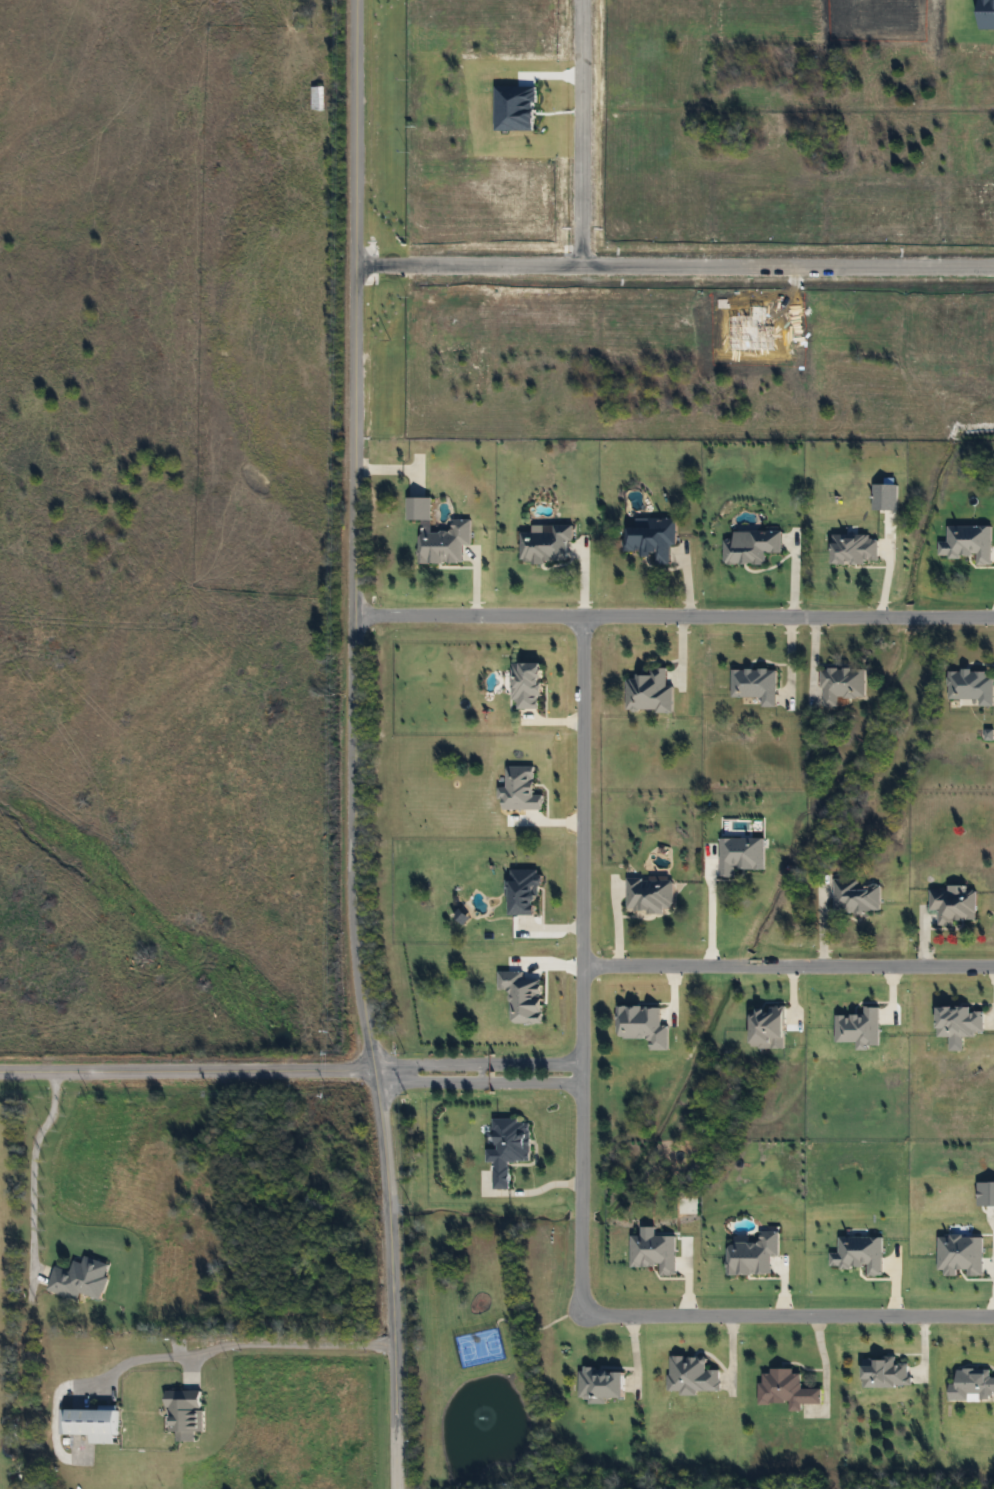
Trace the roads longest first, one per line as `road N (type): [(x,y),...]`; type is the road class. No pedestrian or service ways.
road 1 (residential): [(398,1488),(391,1232),(357,948),(351,0)]
road 2 (residential): [(584,1307),(587,617)]
road 3 (residential): [(350,271),(993,273)]
road 4 (residential): [(358,619),(993,617)]
road 5 (residential): [(993,1310),(584,1307)]
road 6 (residential): [(587,962),(993,965)]
road 7 (residential): [(0,1077),(352,1078),(372,1087)]
road 8 (residential): [(580,0),(580,271)]

